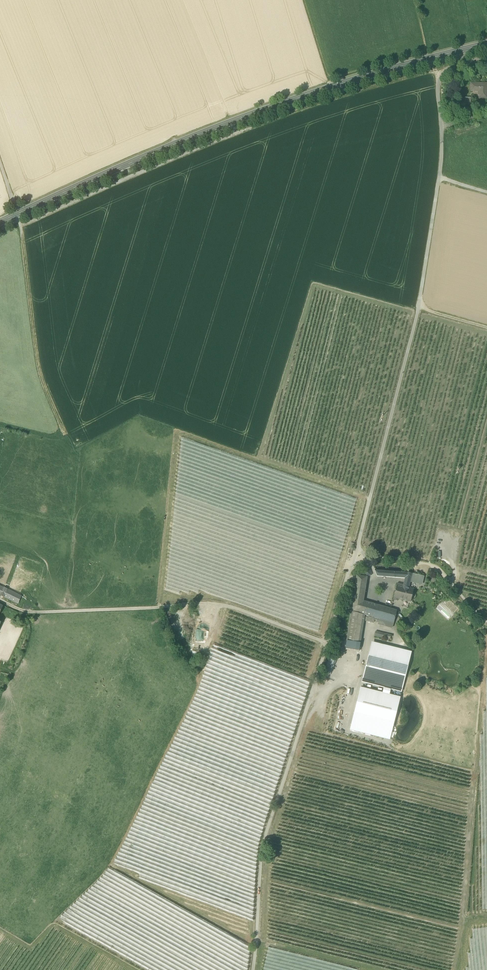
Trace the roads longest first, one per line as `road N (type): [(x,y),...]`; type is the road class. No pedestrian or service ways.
road 1 (unclassified): [(250,969),(261,847),(359,540),(419,308),(442,157),(436,84),(452,67),(486,58)]
road 2 (tertiary): [(486,45),(231,122),(17,214)]
road 3 (track): [(0,602),(26,615),(222,605),(326,644)]
road 4 (track): [(17,214),(39,362),(67,441),(0,425)]
road 5 (track): [(354,558),(400,557),(439,571),(486,622)]

